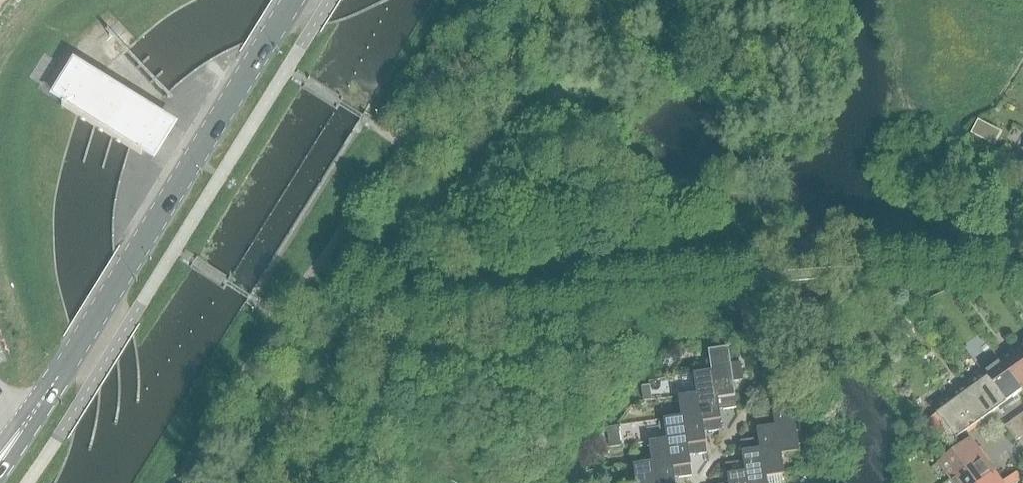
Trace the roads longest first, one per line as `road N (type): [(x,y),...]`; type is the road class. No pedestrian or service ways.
road 1 (secondary): [(22,429),(294,0)]

